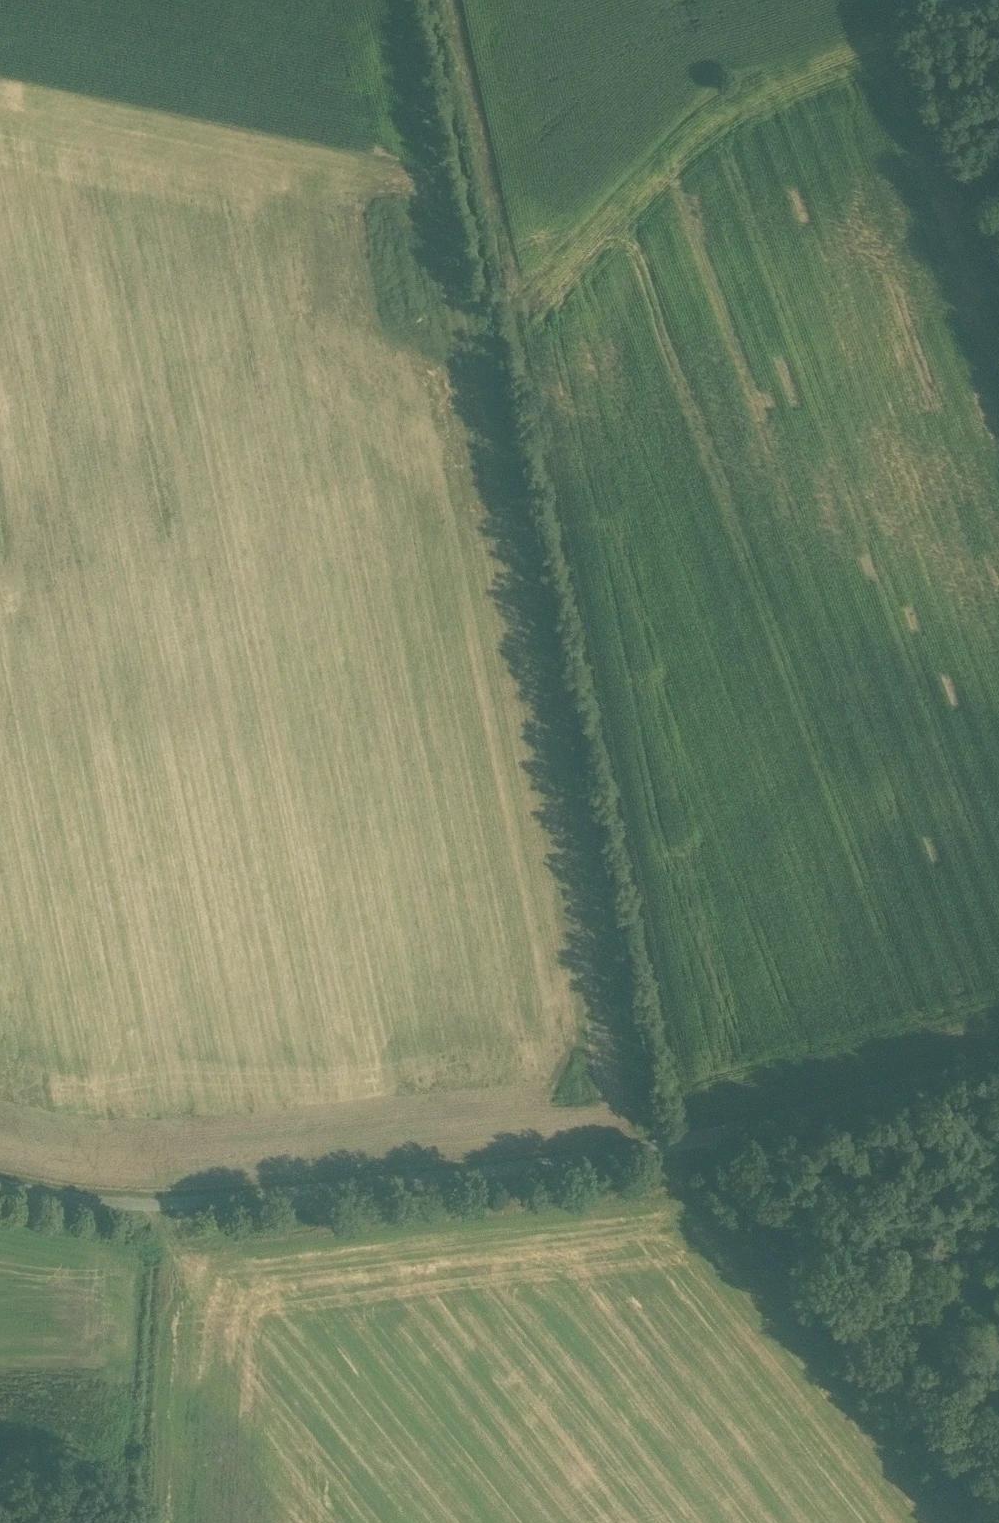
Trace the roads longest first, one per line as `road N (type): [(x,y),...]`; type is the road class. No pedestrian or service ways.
road 1 (track): [(403,0),(643,1141)]
road 2 (unclassified): [(0,1185),(155,1203),(532,1163),(707,1131),(998,1051)]
road 3 (track): [(998,1510),(707,1131)]

